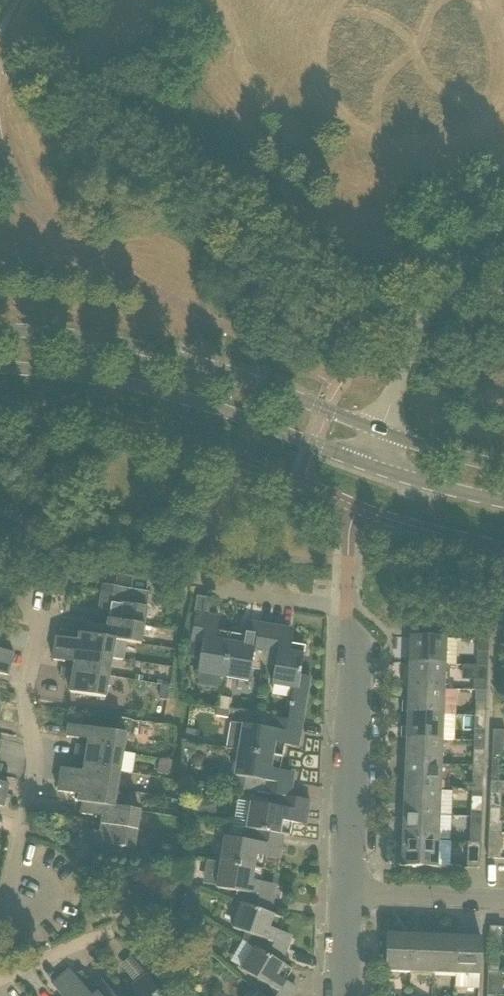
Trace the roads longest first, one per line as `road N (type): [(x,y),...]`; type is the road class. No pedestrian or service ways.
road 1 (tertiary): [(381,432),(203,366),(0,330)]
road 2 (tertiary): [(0,368),(192,402),(368,467)]
road 3 (residential): [(347,893),(360,647),(349,591)]
road 4 (residential): [(0,907),(26,852),(29,611)]
road 5 (residential): [(381,432),(435,304),(503,288)]
road 6 (residential): [(503,899),(347,893)]
road 7 (tertiary): [(368,467),(503,501)]
road 8 (tertiary): [(503,464),(381,432)]
road 9 (residential): [(112,930),(0,978)]

